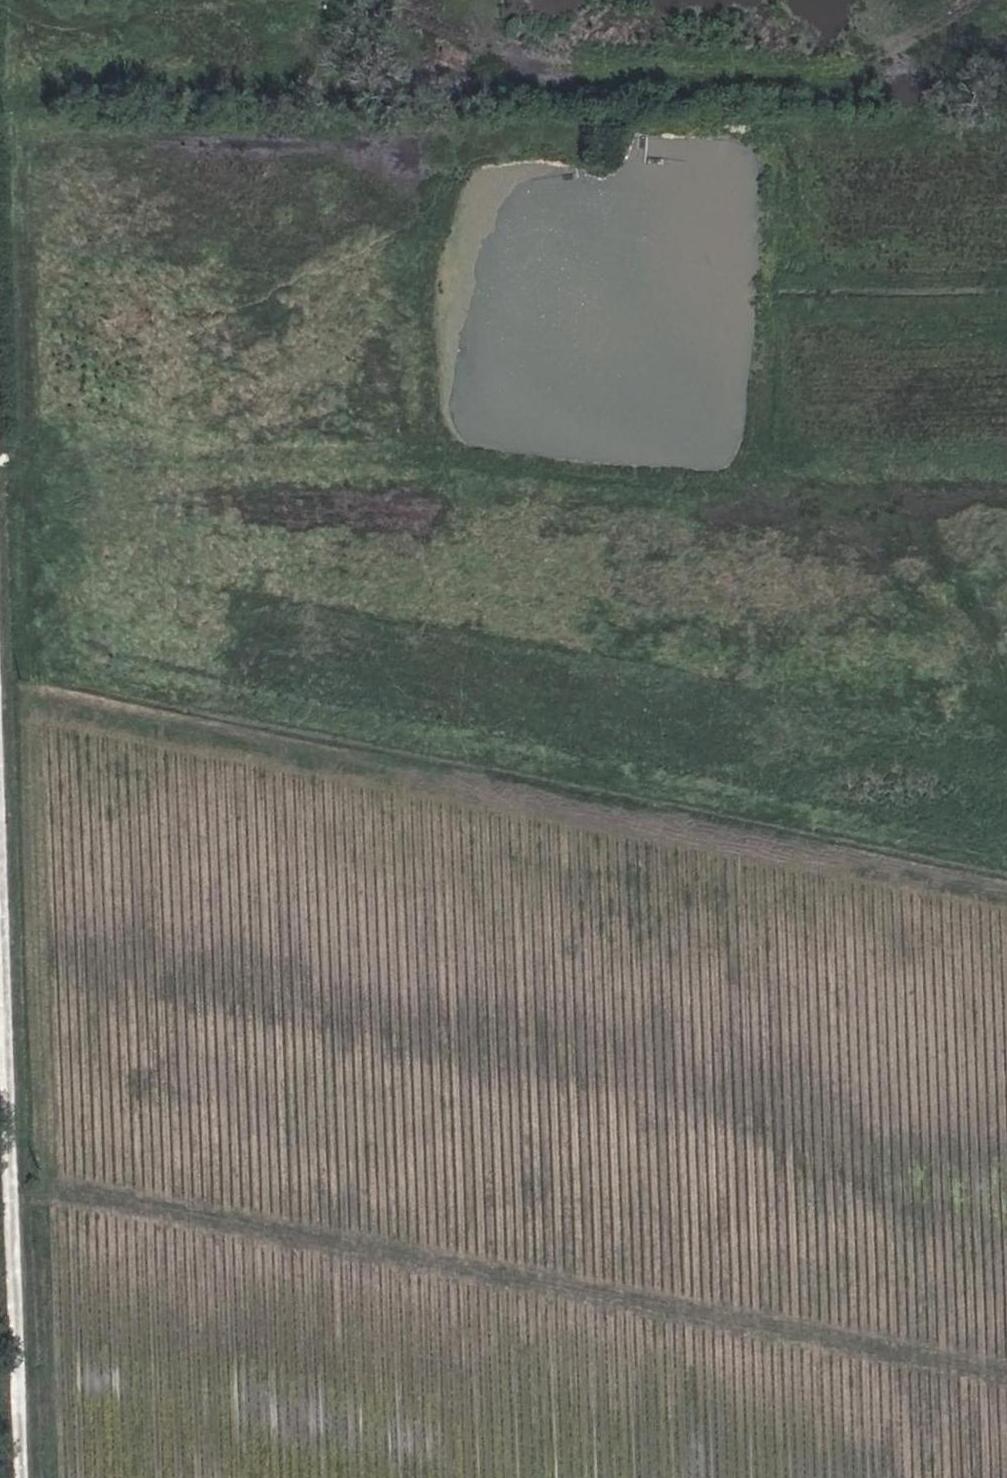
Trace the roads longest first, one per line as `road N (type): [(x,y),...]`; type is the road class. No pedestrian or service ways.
road 1 (track): [(0,711),(29,1477)]

